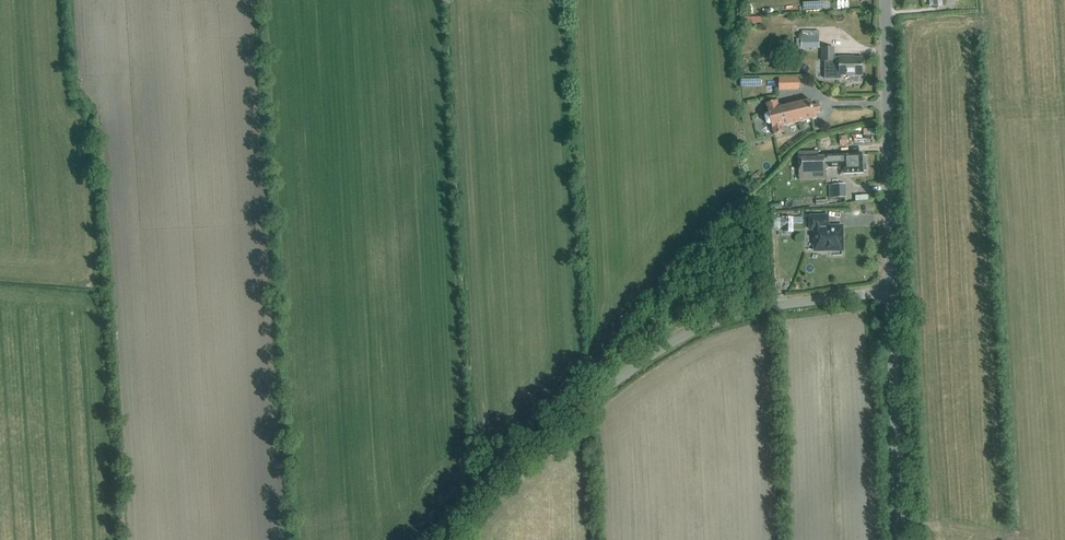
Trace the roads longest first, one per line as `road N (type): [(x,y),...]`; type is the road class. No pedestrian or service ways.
road 1 (tertiary): [(429,539),(509,464),(676,341),(762,309),(892,293)]
road 2 (tertiary): [(892,293),(886,0)]
road 3 (tertiary): [(900,539),(892,293)]

